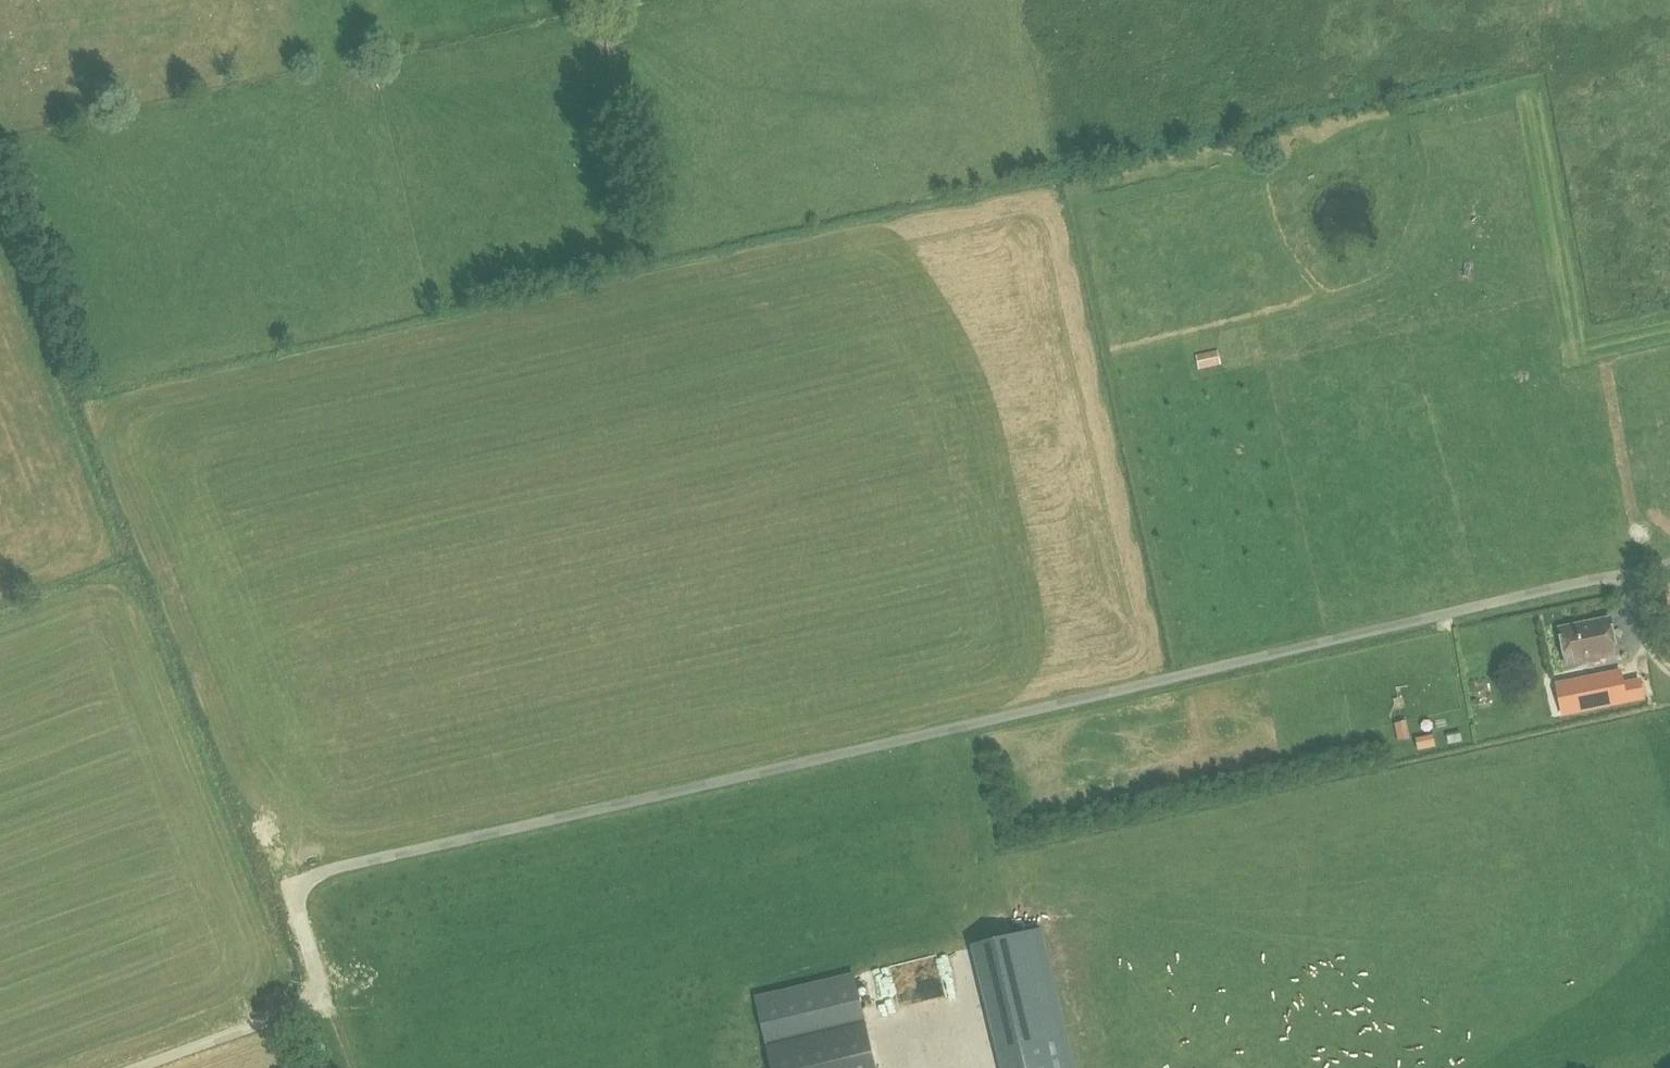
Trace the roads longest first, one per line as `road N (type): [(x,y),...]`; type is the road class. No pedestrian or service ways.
road 1 (unclassified): [(147,1067),(308,1003),(314,977),(292,892),(326,871),(1612,574)]

